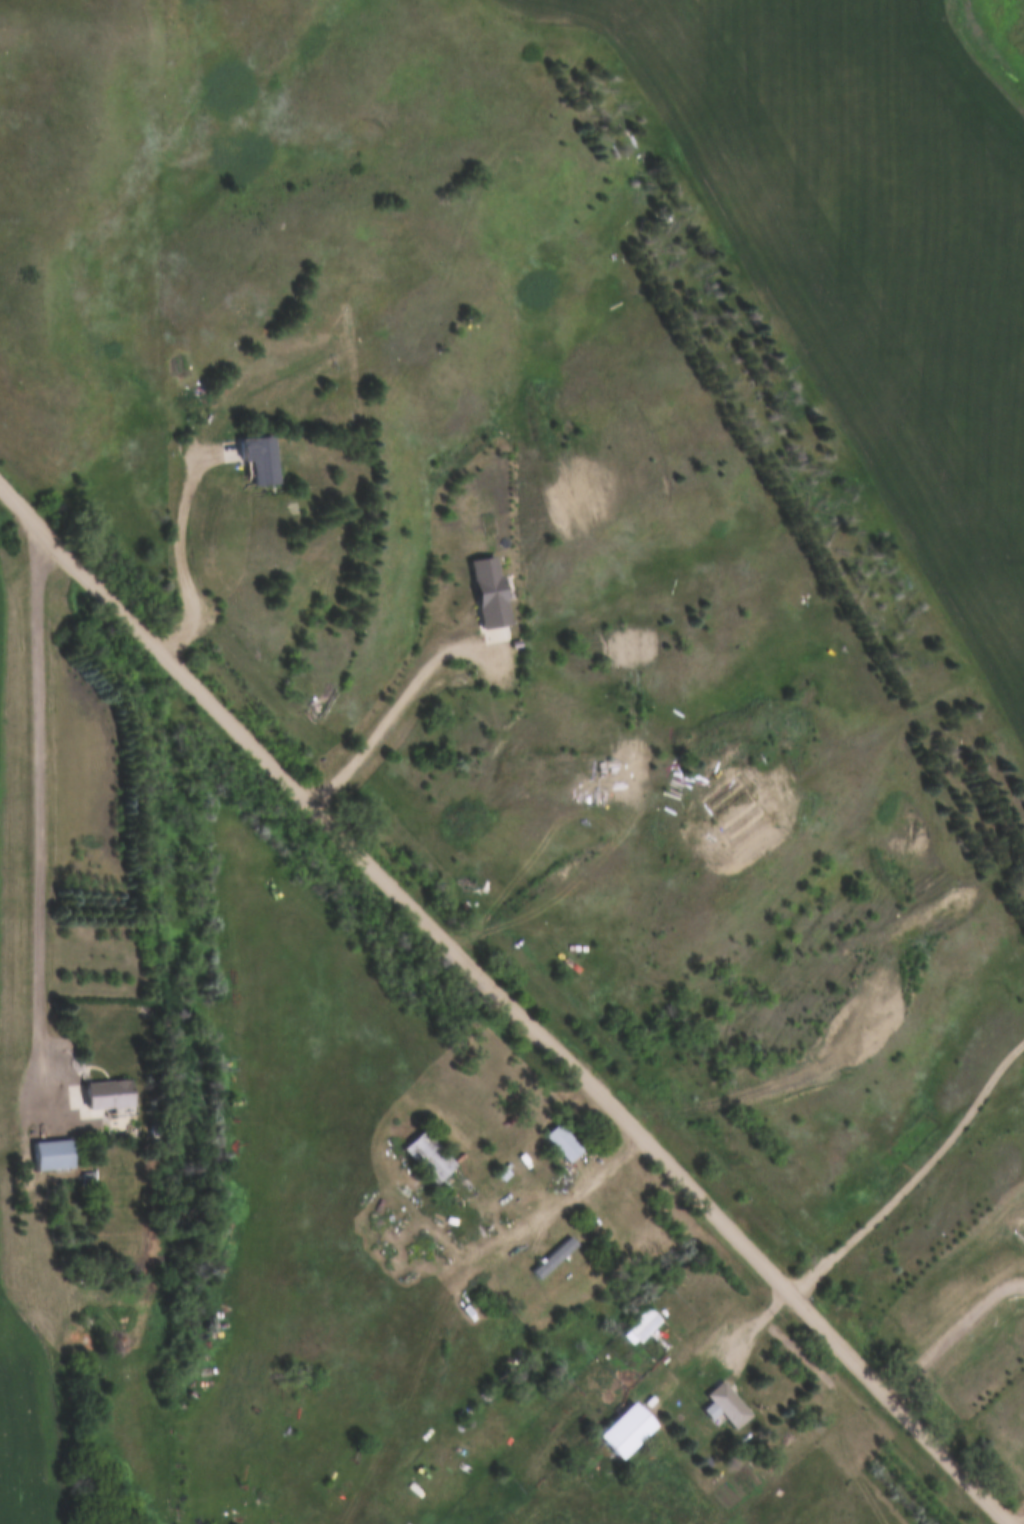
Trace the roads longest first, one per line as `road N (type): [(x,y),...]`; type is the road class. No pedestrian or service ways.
road 1 (residential): [(1012,1523),(746,1241),(0,481)]

